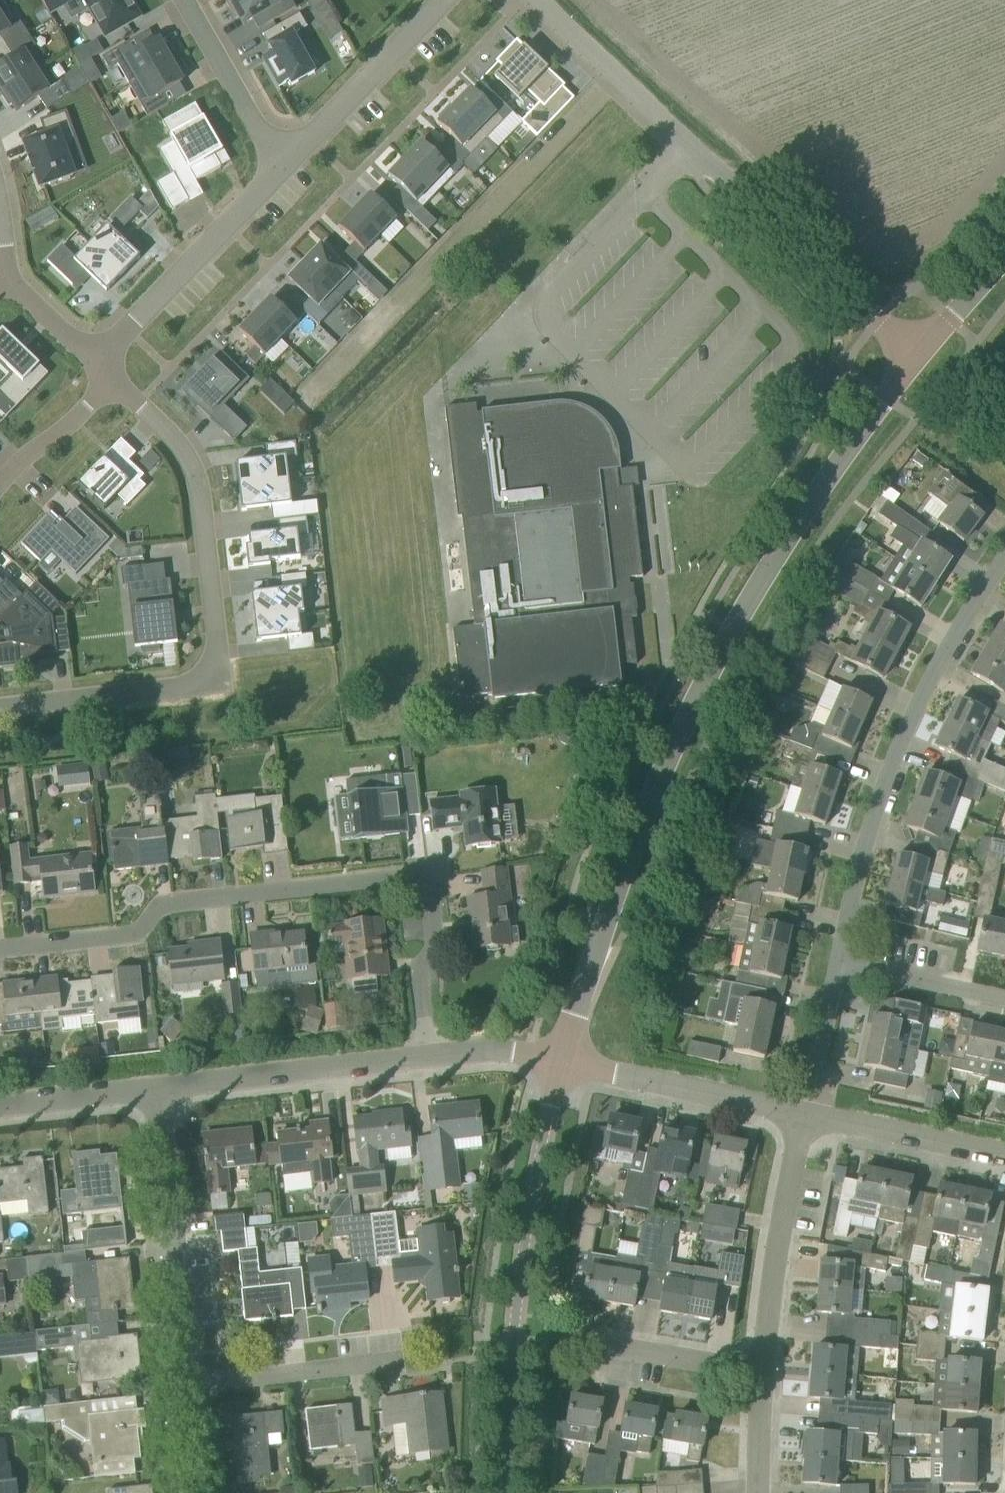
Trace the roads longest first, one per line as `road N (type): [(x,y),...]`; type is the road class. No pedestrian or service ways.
road 1 (tertiary): [(561,1060),(630,852),(689,714),(795,527),(916,358)]
road 2 (residential): [(0,949),(129,936),(170,902),(410,879),(431,898),(434,932),(419,971),(426,1056)]
road 3 (residential): [(103,368),(172,435),(193,470),(216,662),(201,680),(174,688),(0,708)]
road 4 (residential): [(916,358),(539,0)]
road 5 (residential): [(837,964),(898,746),(952,637),(1004,558)]
road 6 (tertiary): [(505,1492),(515,1322),(561,1060)]
road 7 (residential): [(201,1492),(159,1089)]
road 8 (residential): [(159,1089),(426,1056)]
road 9 (residential): [(103,368),(116,341),(279,168)]
road 10 (residential): [(761,1369),(806,1115)]
road 11 (residential): [(561,1060),(806,1115)]
road 12 (residential): [(279,168),(444,0)]
road 13 (residential): [(806,1115),(1004,1155)]
road 14 (residential): [(279,168),(184,0)]
road 15 (residential): [(1004,999),(837,964)]
road 16 (residential): [(0,1106),(159,1089)]
road 17 (residential): [(0,483),(88,407),(103,368)]
road 18 (residential): [(761,1369),(608,1343)]
road 19 (residential): [(806,1115),(837,964)]
road 20 (residential): [(426,1056),(498,1051),(561,1060)]
road 21 (tertiary): [(916,358),(1004,257)]
road 22 (residential): [(758,1492),(761,1369)]
road 23 (residential): [(14,286),(103,368)]

